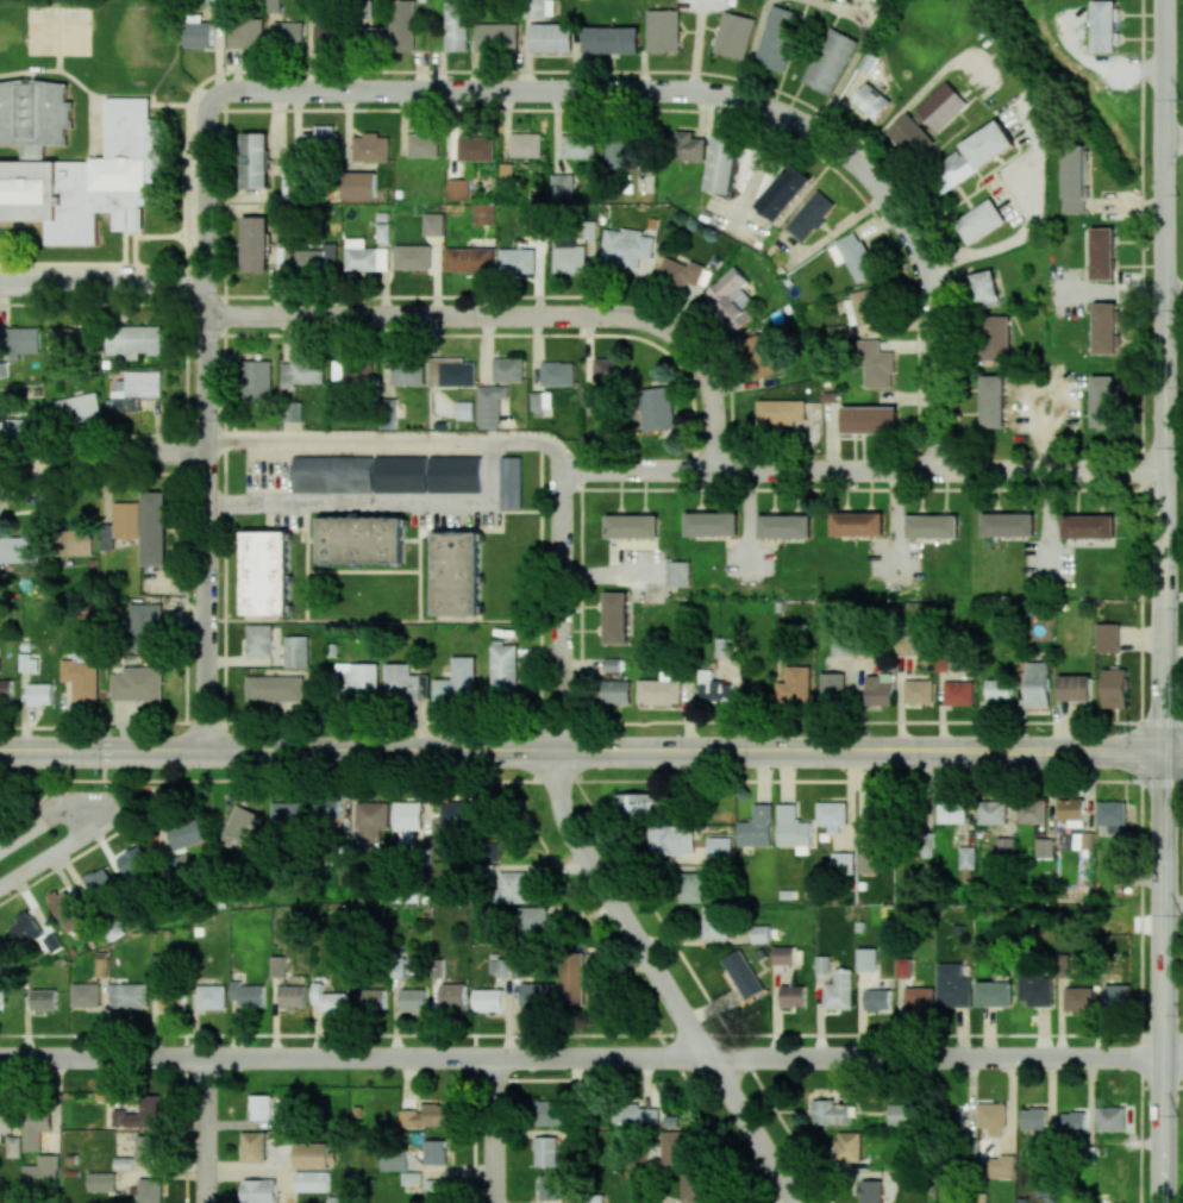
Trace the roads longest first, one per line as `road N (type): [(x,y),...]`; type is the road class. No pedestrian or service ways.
road 1 (tertiary): [(0,749),(1162,751)]
road 2 (residential): [(0,1058),(1160,1058)]
road 3 (residential): [(213,98),(233,90),(686,90),(782,114),(863,170),(915,248),(935,315),(938,471)]
road 4 (tertiary): [(1162,751),(1163,0)]
road 5 (residential): [(206,751),(213,98)]
road 6 (residential): [(206,317),(621,317),(656,324),(687,346),(708,378),(714,471)]
road 7 (residential): [(558,469),(1165,471)]
road 8 (residential): [(797,1202),(568,825),(559,751)]
road 9 (tertiary): [(1161,1202),(1162,751)]
road 10 (residential): [(559,751),(558,469)]
road 11 (residential): [(0,494),(33,491),(108,459),(206,455)]
road 12 (residential): [(0,286),(206,286)]
road 13 (residential): [(492,1202),(493,1058)]
road 14 (residential): [(204,1202),(204,1058)]
road 15 (residential): [(0,887),(95,827),(99,812)]

